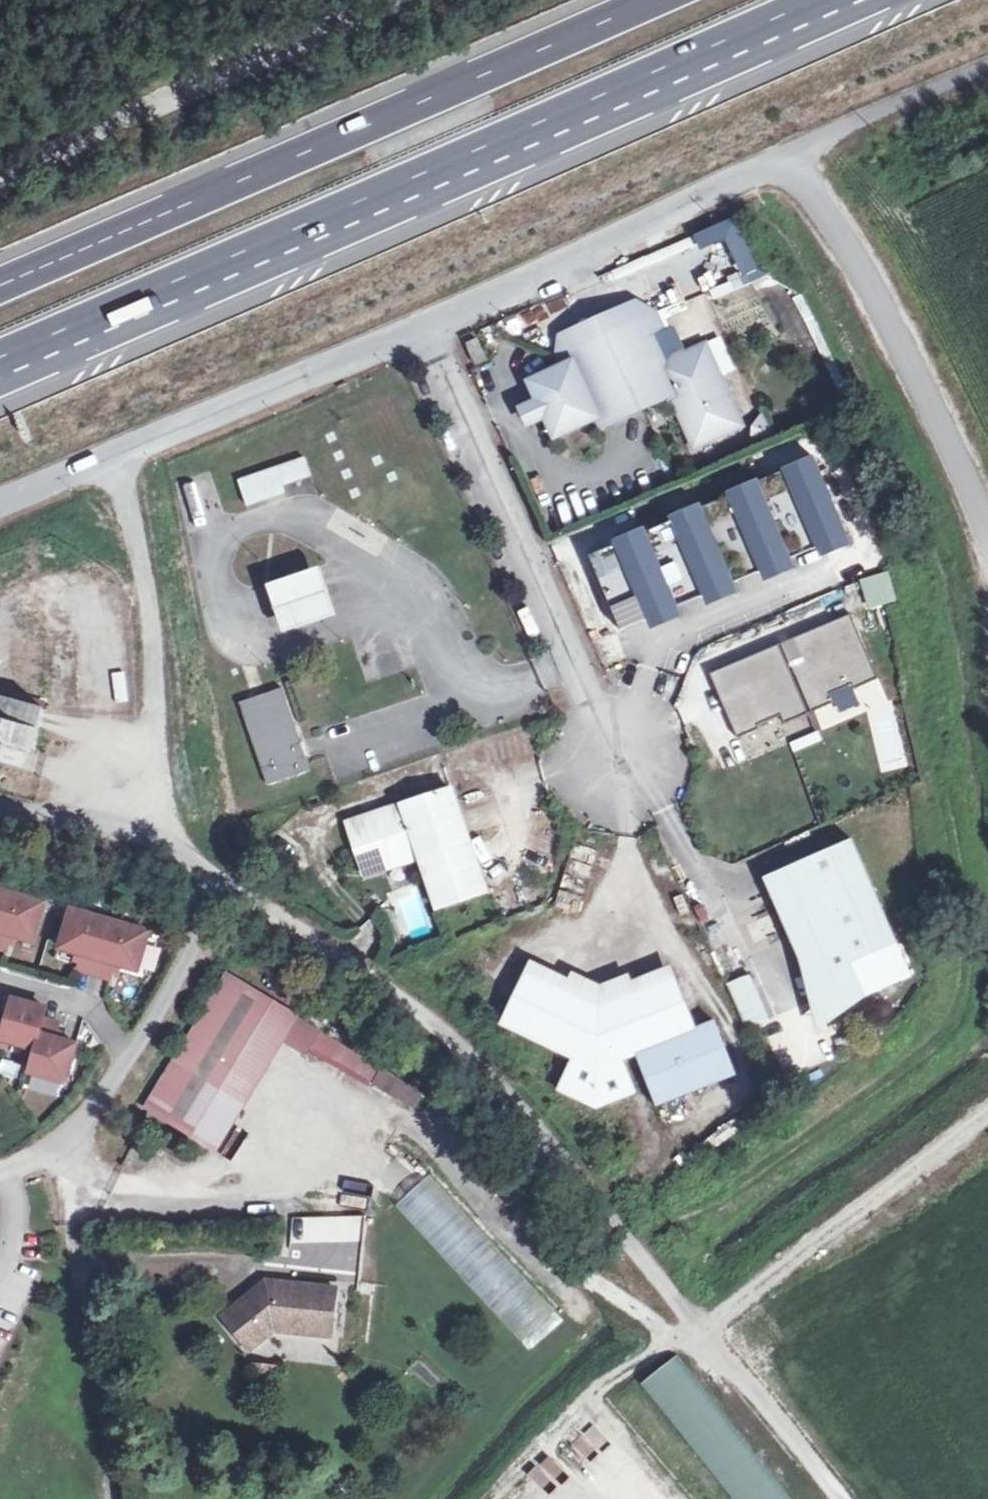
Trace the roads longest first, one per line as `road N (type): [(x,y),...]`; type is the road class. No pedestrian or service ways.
road 1 (motorway): [(0,360),(821,0)]
road 2 (track): [(837,1498),(508,1100),(357,962),(226,887)]
road 3 (unclassified): [(987,530),(878,303),(783,159),(427,327)]
road 4 (motorway): [(651,0),(0,284)]
road 5 (unclassified): [(615,759),(427,327)]
road 6 (unclassified): [(427,327),(0,504)]
road 7 (track): [(0,178),(258,59),(423,0)]
road 8 (track): [(167,855),(147,589),(114,457)]
road 9 (track): [(699,1333),(987,1114)]
road 10 (residential): [(134,1049),(226,887)]
road 11 (residential): [(0,1170),(92,1112),(134,1049)]
road 12 (residential): [(0,977),(82,1000),(134,1049)]

